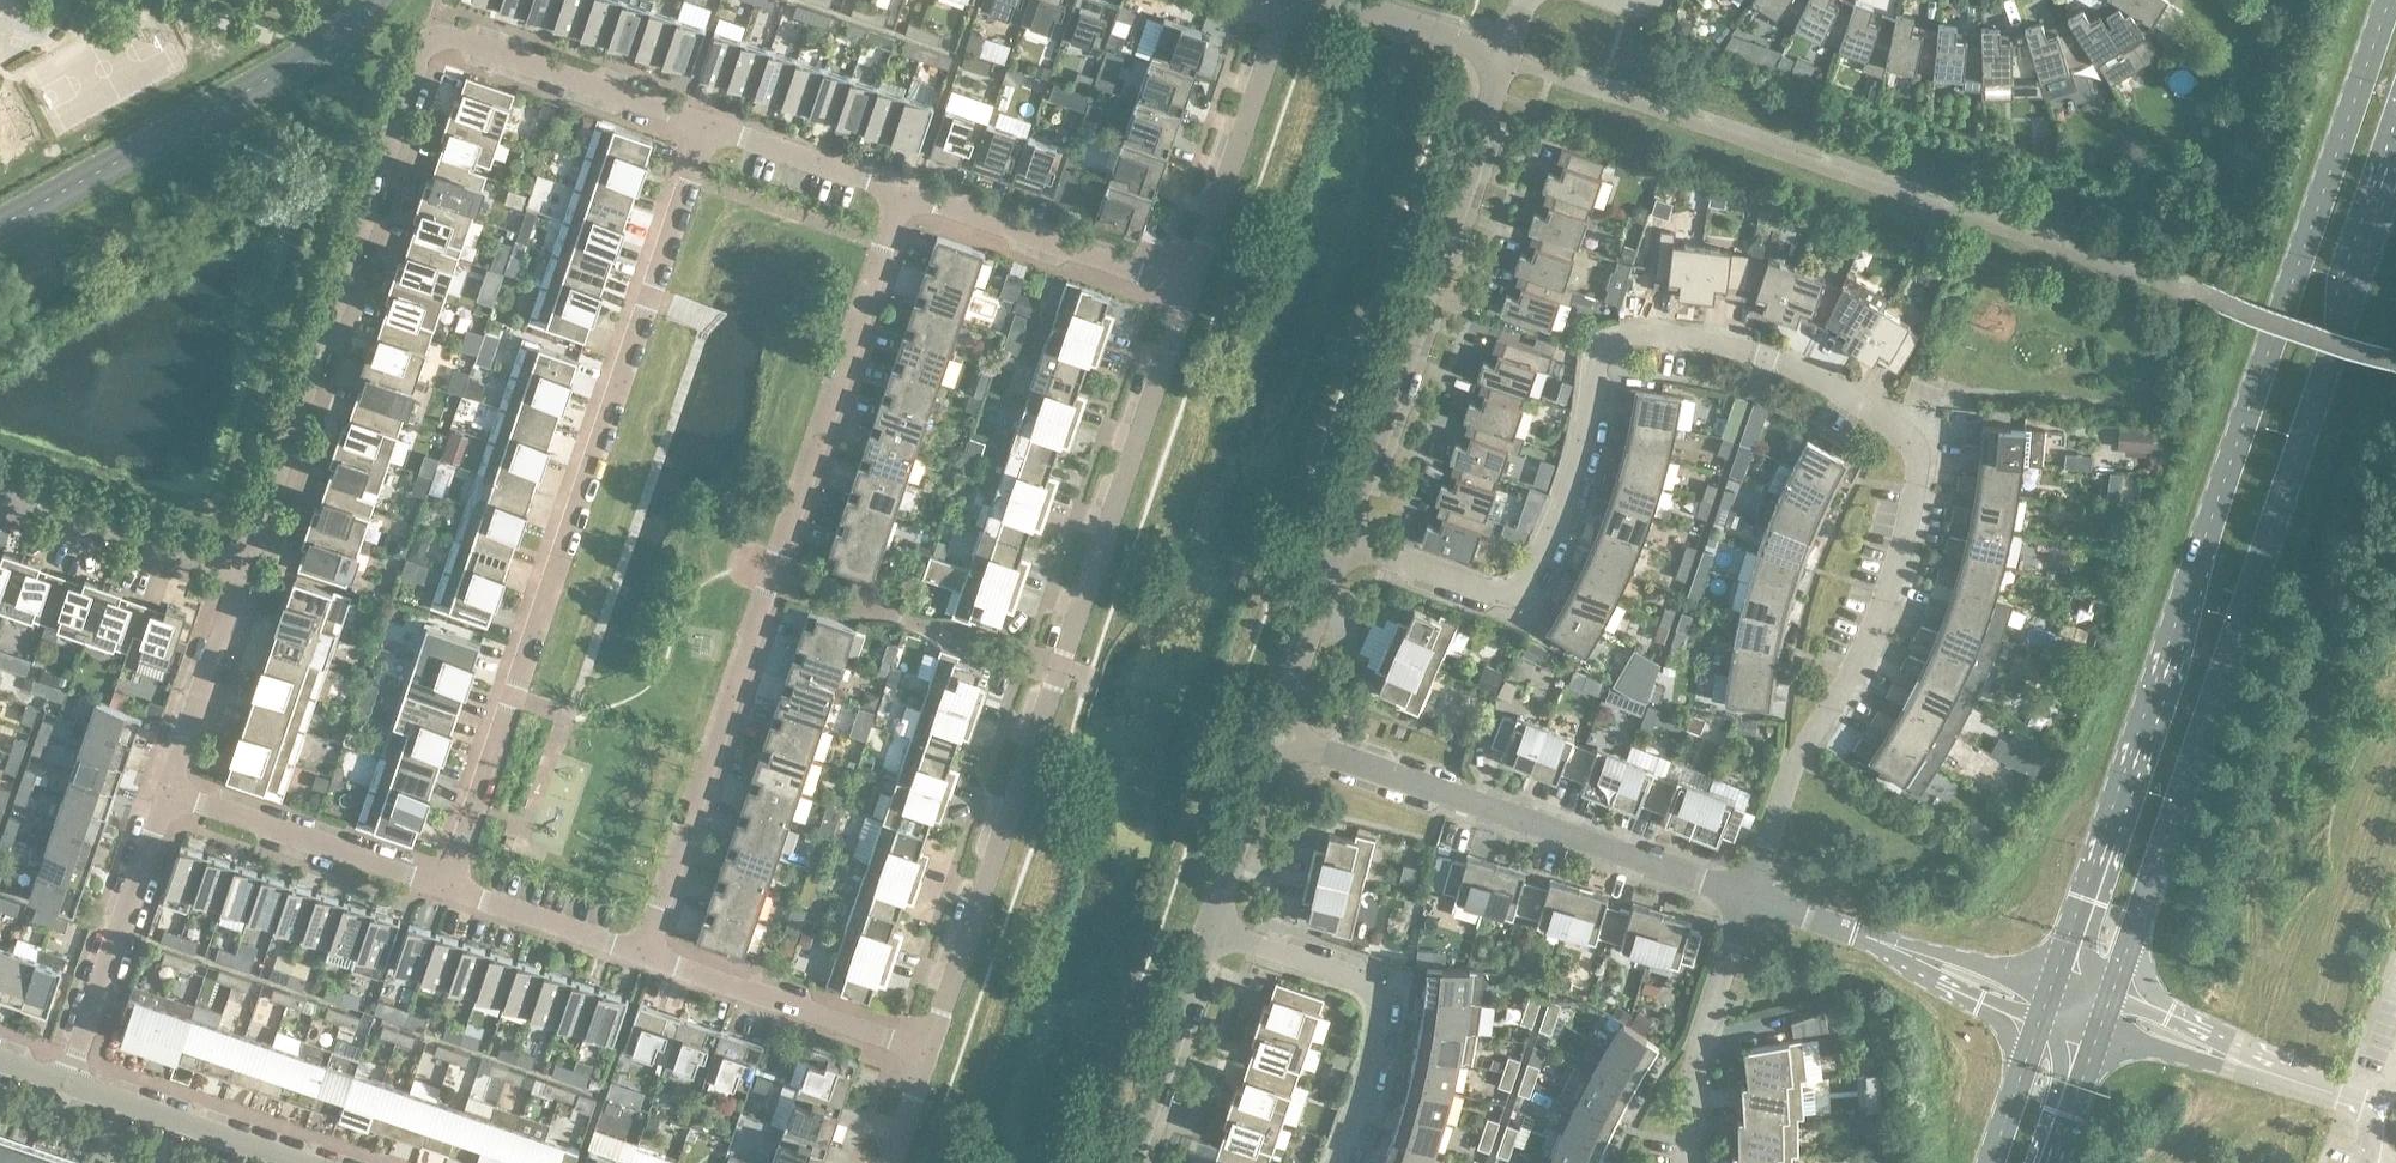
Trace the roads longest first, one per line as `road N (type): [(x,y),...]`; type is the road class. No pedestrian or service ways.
road 1 (residential): [(1752,897),(1800,740),(1874,630),(1897,566),(1917,451),(1899,425),(1812,373),(1707,338),(1638,336),(1608,344),(1591,364),(1586,448),(1566,514),(1529,581),(1498,596),(1347,540)]
road 2 (secondary): [(2392,0),(2047,982)]
road 3 (secondary): [(2104,997),(2395,161)]
road 4 (residential): [(696,120),(439,33),(242,571)]
road 5 (residential): [(443,892),(696,120)]
road 6 (residential): [(667,964),(915,194)]
road 7 (residential): [(929,1051),(1190,288)]
road 8 (residential): [(1347,540),(1509,59)]
road 9 (residential): [(1752,897),(1279,742)]
road 10 (residential): [(1218,925),(1362,974),(1380,996),(1374,1069),(1339,1162)]
road 11 (residential): [(1190,288),(1284,0)]
road 12 (residential): [(170,804),(70,1081)]
road 13 (residential): [(1190,288),(915,194)]
road 14 (residential): [(443,892),(170,804)]
road 15 (residential): [(929,1051),(667,964)]
road 16 (residential): [(1681,1162),(1703,1039),(1752,897)]
road 17 (residential): [(0,491),(242,571)]
road 18 (residential): [(1131,1162),(1218,925)]
road 19 (residential): [(306,1162),(70,1081)]
road 20 (residential): [(242,571),(170,804)]
road 21 (residential): [(667,964),(443,892)]
road 22 (residential): [(915,194),(696,120)]
road 23 (unclassified): [(2090,1037),(2305,1081)]
road 24 (unclassified): [(2305,1081),(2104,997)]
road 25 (residential): [(1279,742),(1347,540)]
road 26 (residential): [(1855,930),(2035,1017)]
road 27 (residential): [(2047,982),(1855,930)]
road 28 (residential): [(1218,925),(1279,742)]
road 29 (unclassified): [(2386,1162),(2361,1155),(2377,1107),(2305,1081)]
road 30 (secondary): [(2035,1017),(1986,1162)]
road 31 (secondary): [(2046,1162),(2090,1037)]

